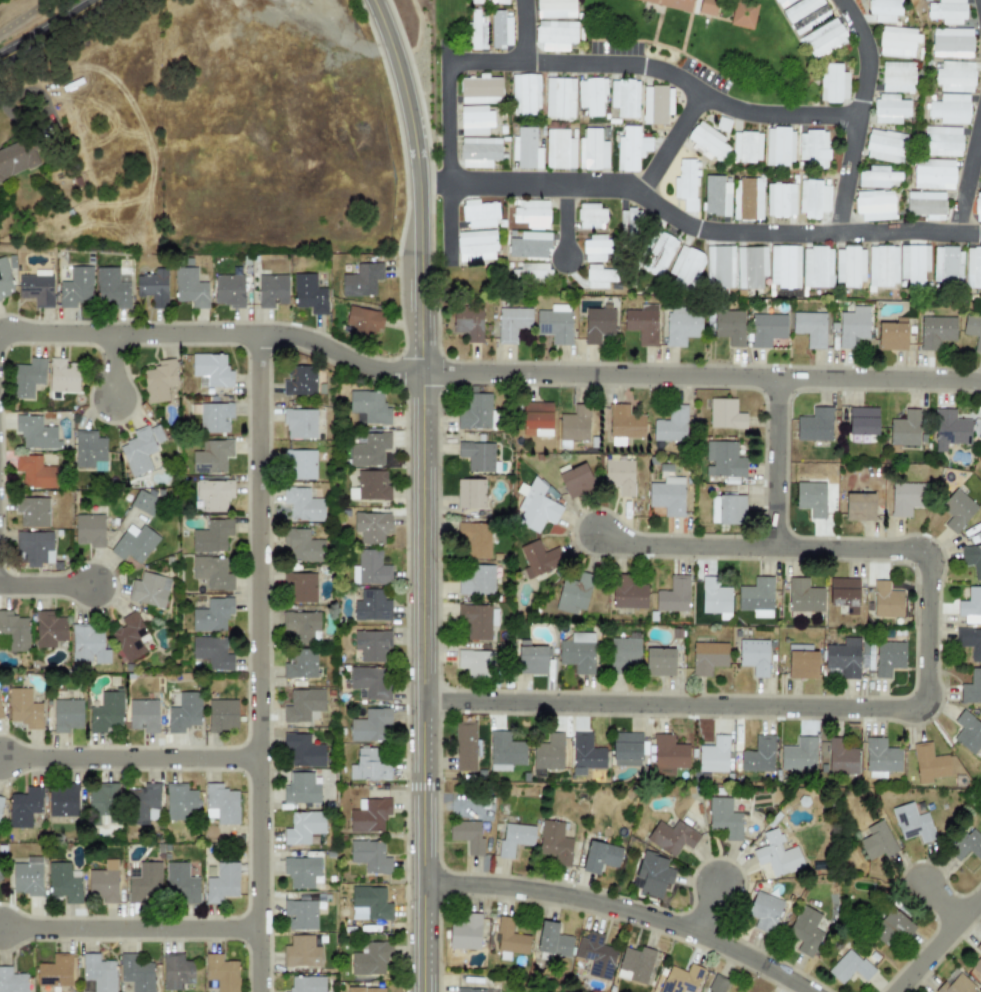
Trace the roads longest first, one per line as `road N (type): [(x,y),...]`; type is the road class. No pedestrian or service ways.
road 1 (residential): [(422,700),(927,709),(928,549),(630,545),(596,528)]
road 2 (residential): [(373,0),(401,77),(419,182),(423,991)]
road 3 (residential): [(0,332),(288,335),(394,372),(980,381)]
road 4 (residential): [(259,334),(258,991)]
road 5 (residential): [(980,233),(720,232),(613,184),(419,182)]
road 6 (residential): [(858,115),(748,112),(641,64),(448,60)]
road 7 (residential): [(423,882),(526,888),(630,910),(726,945),(810,991)]
road 8 (residential): [(258,929),(0,925)]
road 9 (residential): [(258,758),(0,757)]
road 10 (residential): [(840,0),(868,54),(836,232)]
road 11 (residential): [(448,42),(449,270)]
road 12 (residential): [(777,377),(776,545)]
road 13 (residential): [(980,896),(894,991)]

